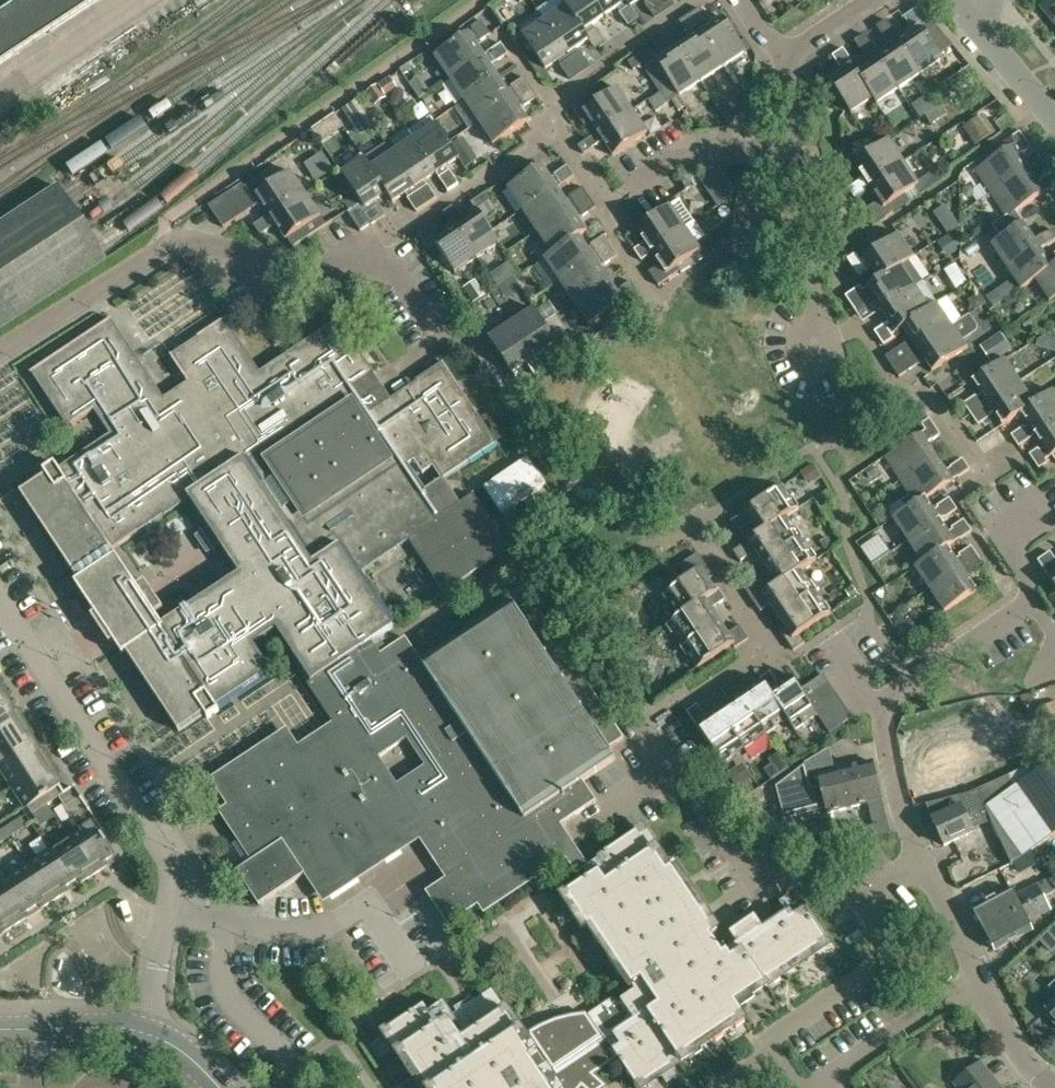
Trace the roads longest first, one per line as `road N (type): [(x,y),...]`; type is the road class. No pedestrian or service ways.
road 1 (residential): [(0,353),(187,240),(320,267),(385,266),(434,327)]
road 2 (residential): [(150,1034),(173,911),(164,846),(0,596)]
road 3 (residential): [(883,707),(1008,623),(1035,584),(1013,542),(1030,515)]
road 4 (residential): [(850,900),(796,872),(762,884),(681,778),(651,775)]
road 5 (residential): [(774,1057),(774,1036),(868,975),(881,956),(871,925),(850,900)]
road 6 (residential): [(812,342),(794,147)]
road 7 (residential): [(833,1087),(940,998),(981,980)]
road 8 (residential): [(794,147),(676,161),(640,184)]
road 9 (unclassified): [(0,87),(128,0)]
road 10 (tertiary): [(150,1034),(117,1026),(0,1029)]
road 11 (residential): [(921,852),(889,760),(883,707)]
road 12 (residential): [(981,980),(921,852)]
road 13 (residential): [(1054,117),(970,16)]
road 14 (residential): [(1054,1086),(1020,1054),(981,980)]

